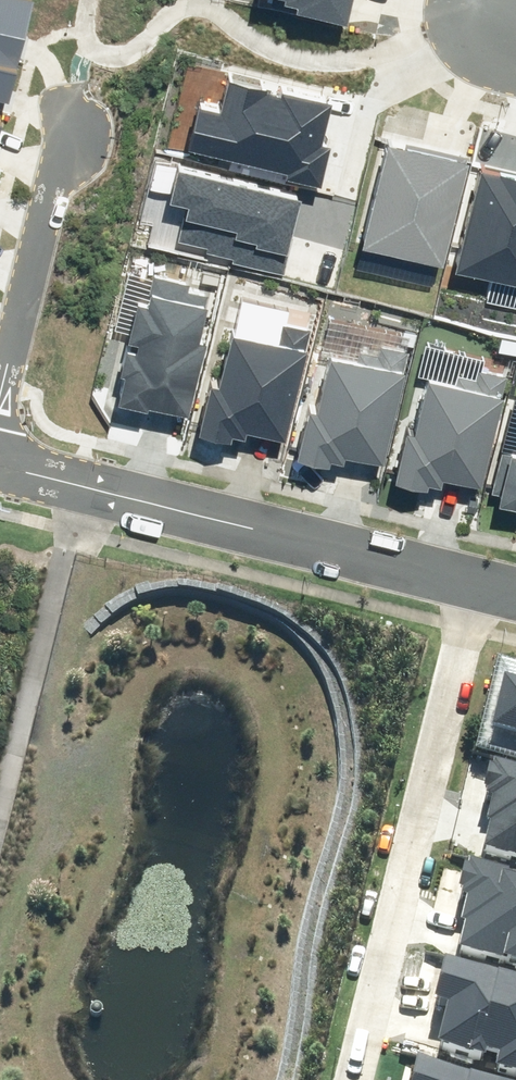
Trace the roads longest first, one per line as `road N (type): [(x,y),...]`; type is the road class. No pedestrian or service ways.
road 1 (residential): [(490,580),(352,1079)]
road 2 (residential): [(490,580),(0,465)]
road 3 (residential): [(0,397),(70,123)]

